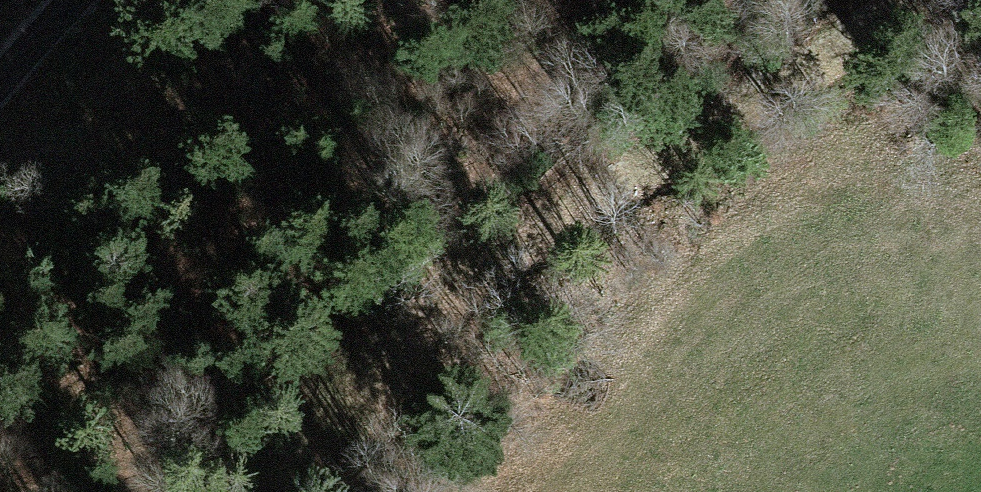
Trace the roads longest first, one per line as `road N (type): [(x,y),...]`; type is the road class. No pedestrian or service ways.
road 1 (track): [(269,491),(409,331),(487,269),(920,0)]
road 2 (track): [(355,491),(409,331),(586,0)]

